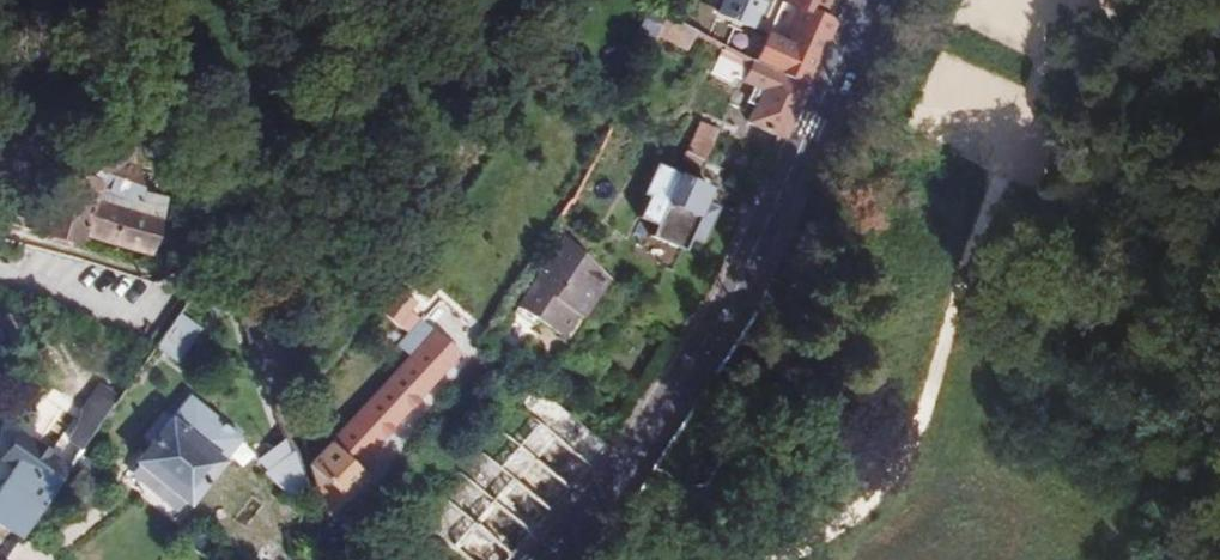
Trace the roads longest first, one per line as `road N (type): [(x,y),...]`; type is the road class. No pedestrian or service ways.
road 1 (secondary): [(536,559),(709,346),(865,0)]
road 2 (residential): [(0,236),(145,278),(225,245)]

